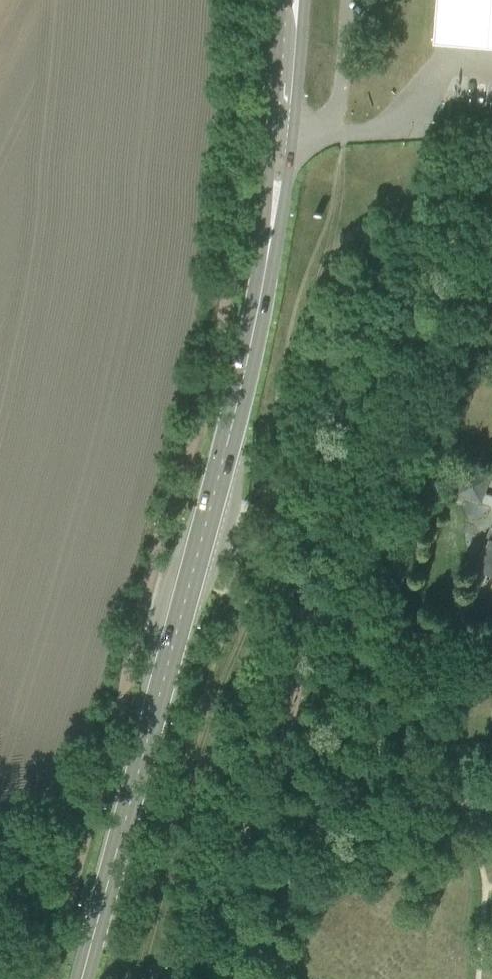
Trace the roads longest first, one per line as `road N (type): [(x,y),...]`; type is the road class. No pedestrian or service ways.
road 1 (secondary): [(80,978),(264,278)]
road 2 (secondary): [(264,278),(286,189),(304,0)]
road 3 (secondary): [(278,0),(264,278)]

